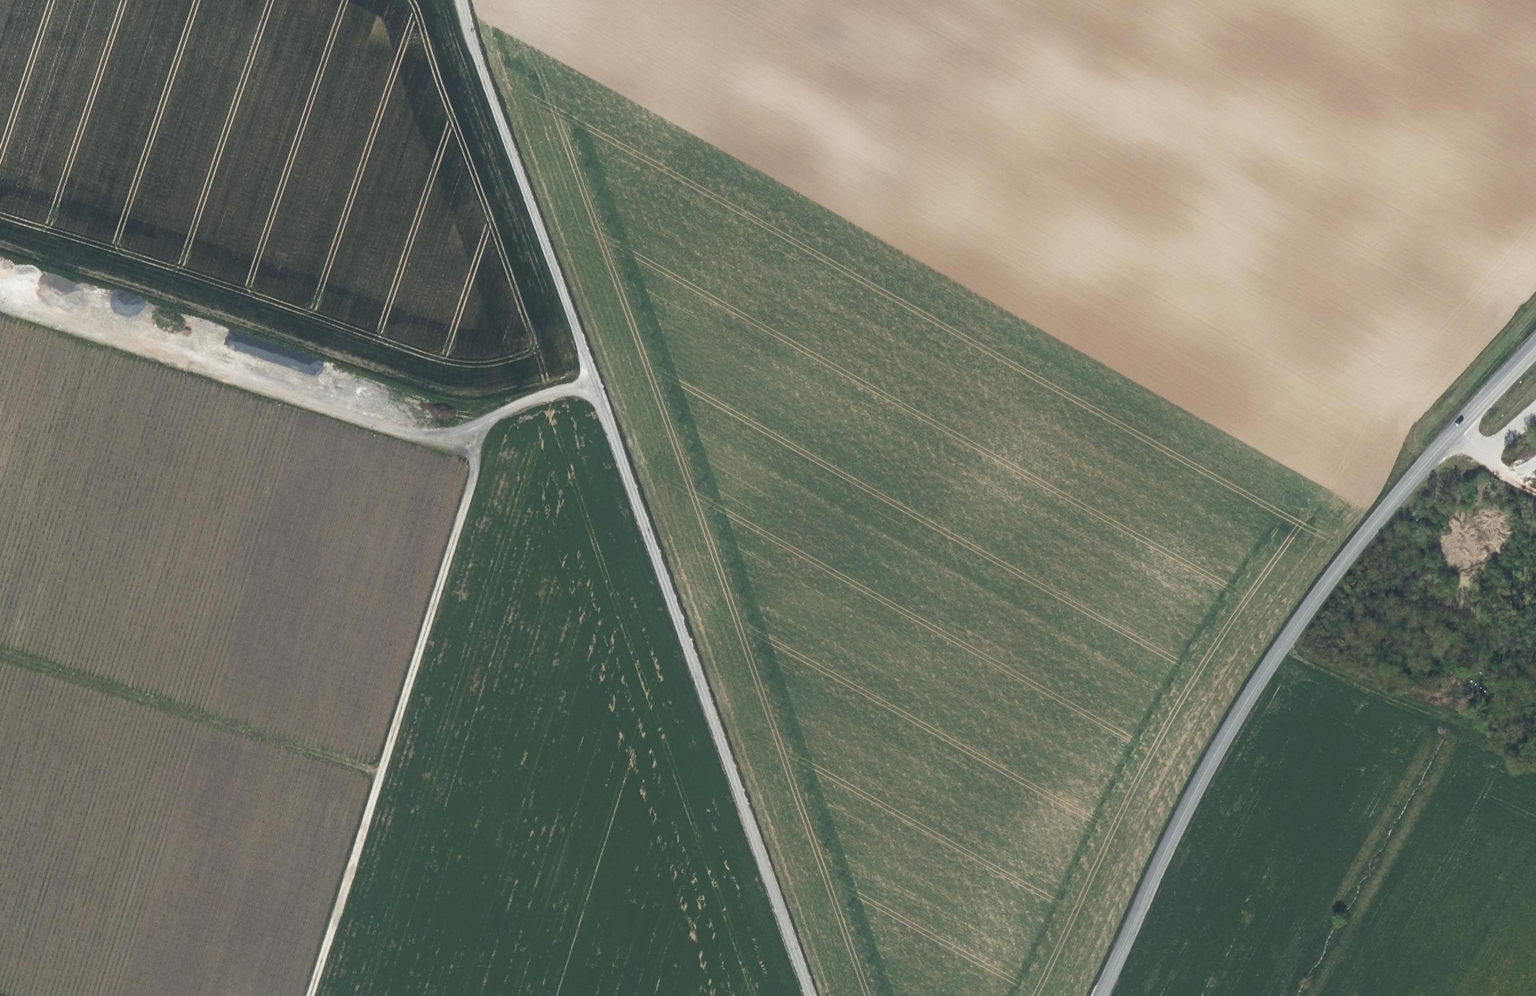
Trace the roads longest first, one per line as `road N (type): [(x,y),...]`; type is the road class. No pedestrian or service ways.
road 1 (unclassified): [(463,0),(812,995)]
road 2 (tertiary): [(1097,995),(1187,802),(1289,627),(1458,427)]
road 3 (track): [(309,995),(380,773),(0,653)]

